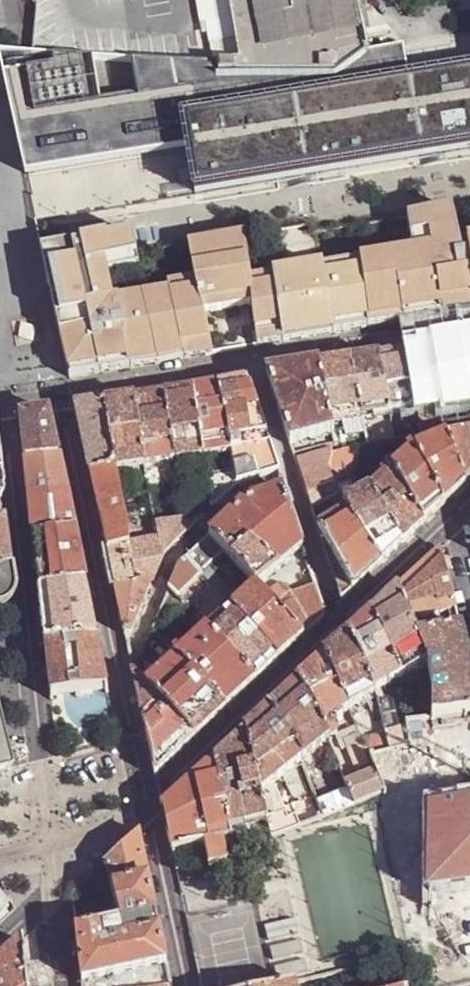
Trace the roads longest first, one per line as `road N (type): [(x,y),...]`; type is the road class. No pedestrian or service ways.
road 1 (residential): [(1,408),(52,839)]
road 2 (residential): [(58,398),(469,328)]
road 3 (residential): [(450,518),(148,804)]
road 4 (residential): [(148,804),(58,398)]
road 5 (residential): [(186,985),(148,804)]

